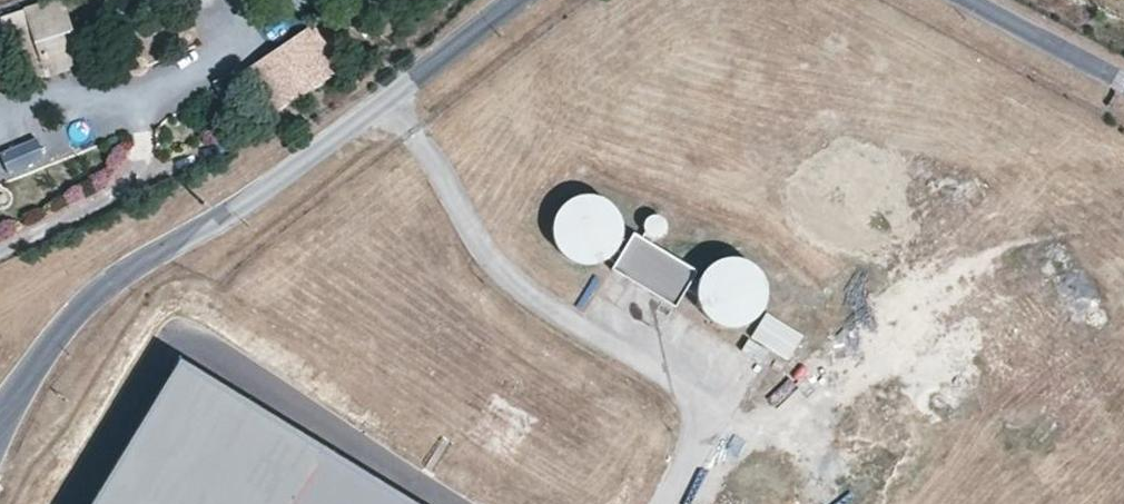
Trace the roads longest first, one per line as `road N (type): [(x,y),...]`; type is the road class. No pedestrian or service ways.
road 1 (track): [(0,248),(130,180),(144,147)]

